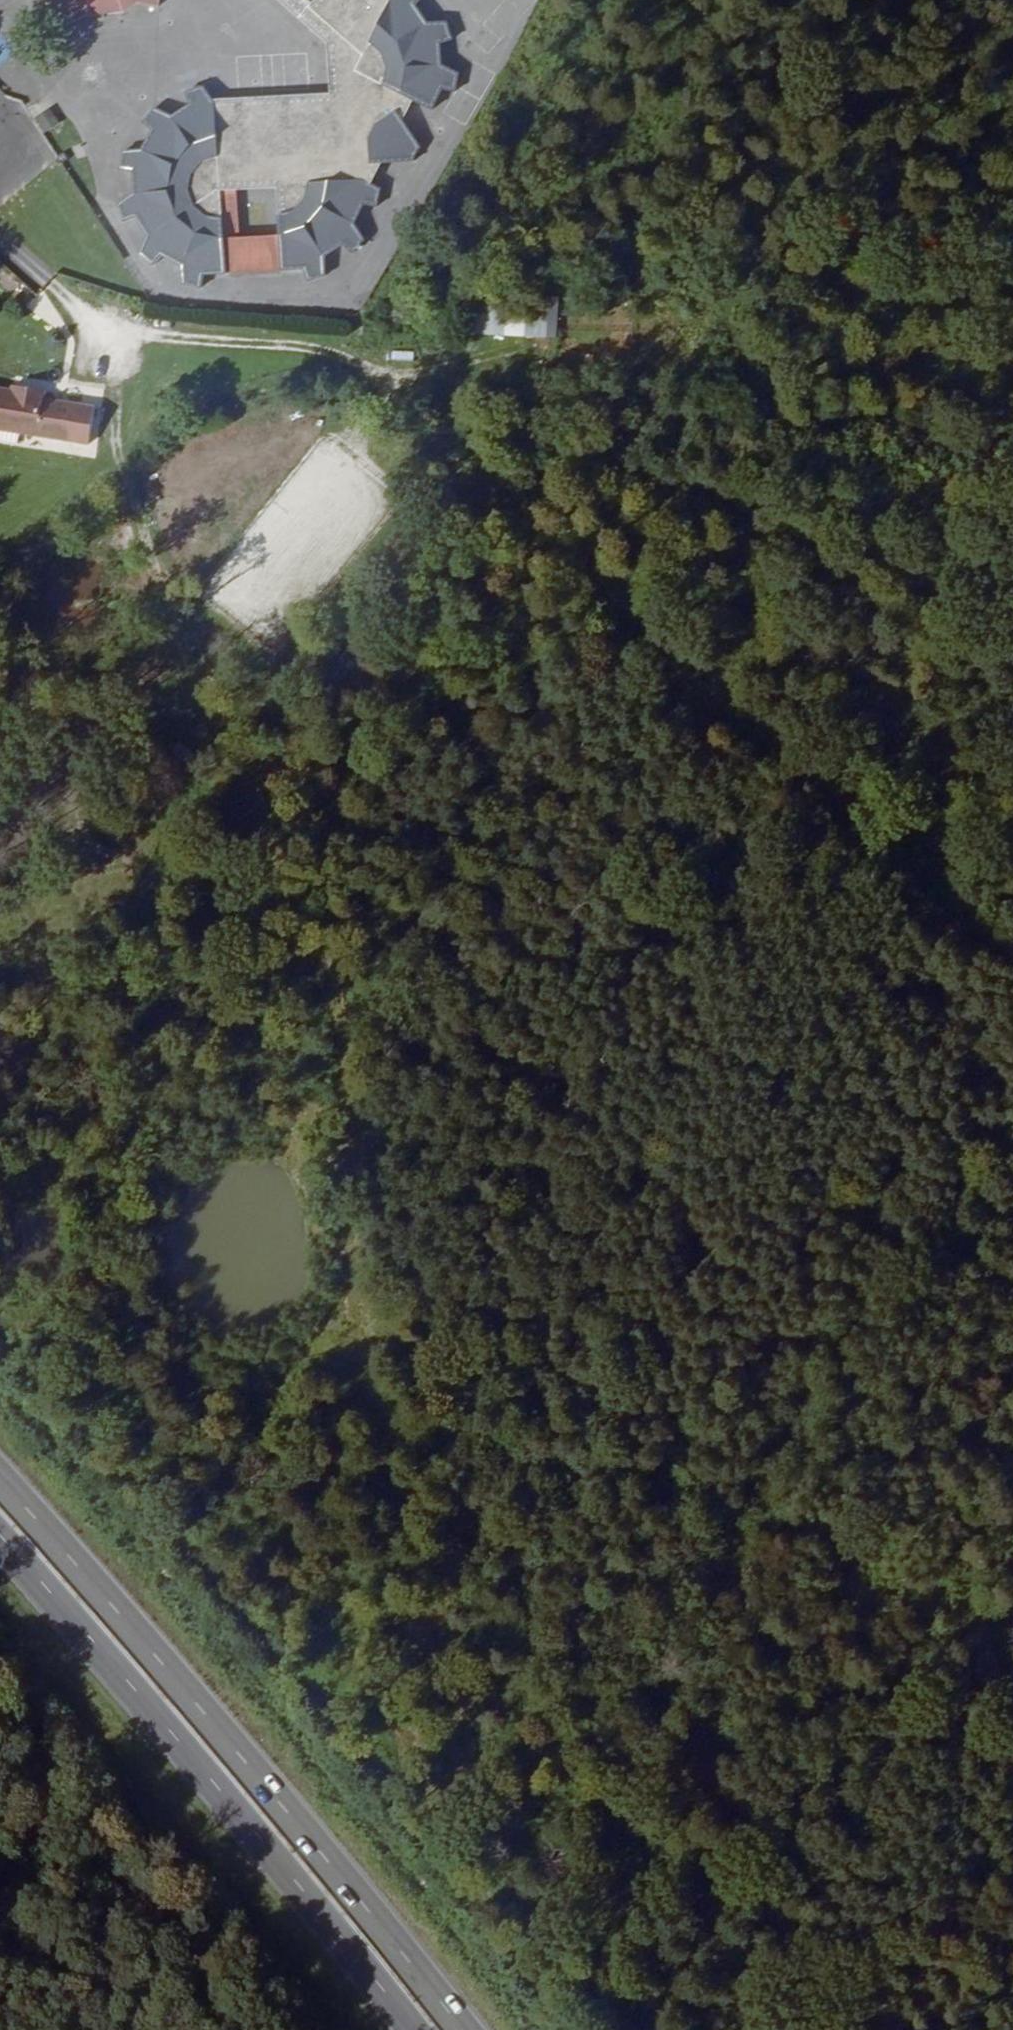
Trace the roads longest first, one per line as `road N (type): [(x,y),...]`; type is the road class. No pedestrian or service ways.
road 1 (trunk): [(448,2029),(165,1675),(0,1495)]
road 2 (trunk): [(0,1551),(138,1704),(399,2029)]

